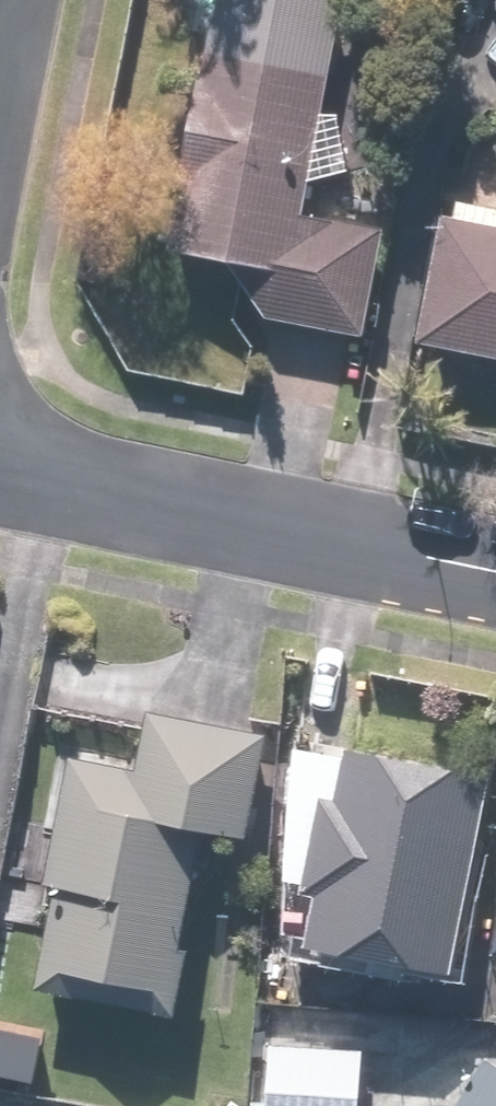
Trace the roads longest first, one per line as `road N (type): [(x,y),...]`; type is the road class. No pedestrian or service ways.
road 1 (residential): [(495,579),(0,476)]

